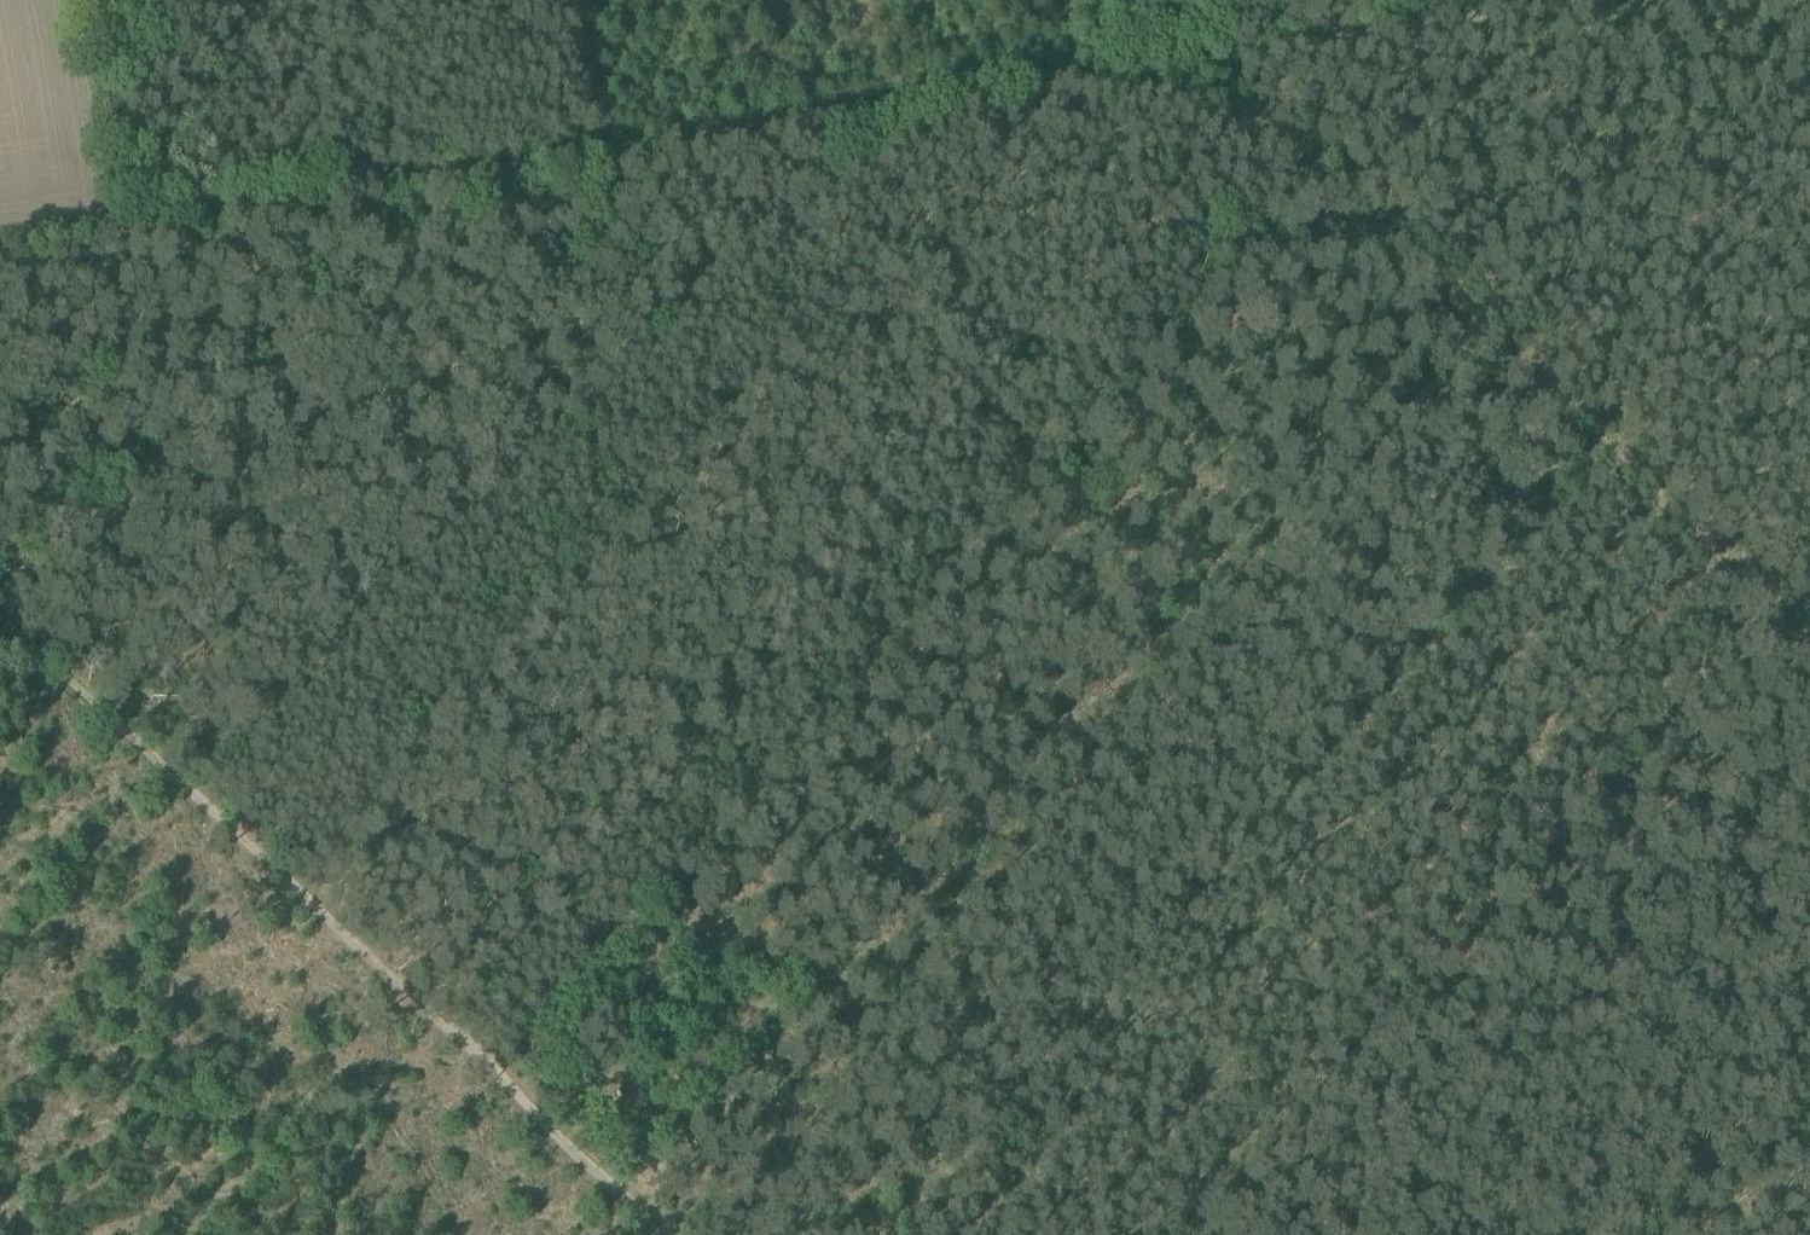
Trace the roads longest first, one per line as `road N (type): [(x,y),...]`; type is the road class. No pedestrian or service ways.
road 1 (track): [(1628,0),(0,261)]
road 2 (track): [(659,1234),(0,612)]
road 3 (track): [(1809,647),(1224,99),(1204,68)]

